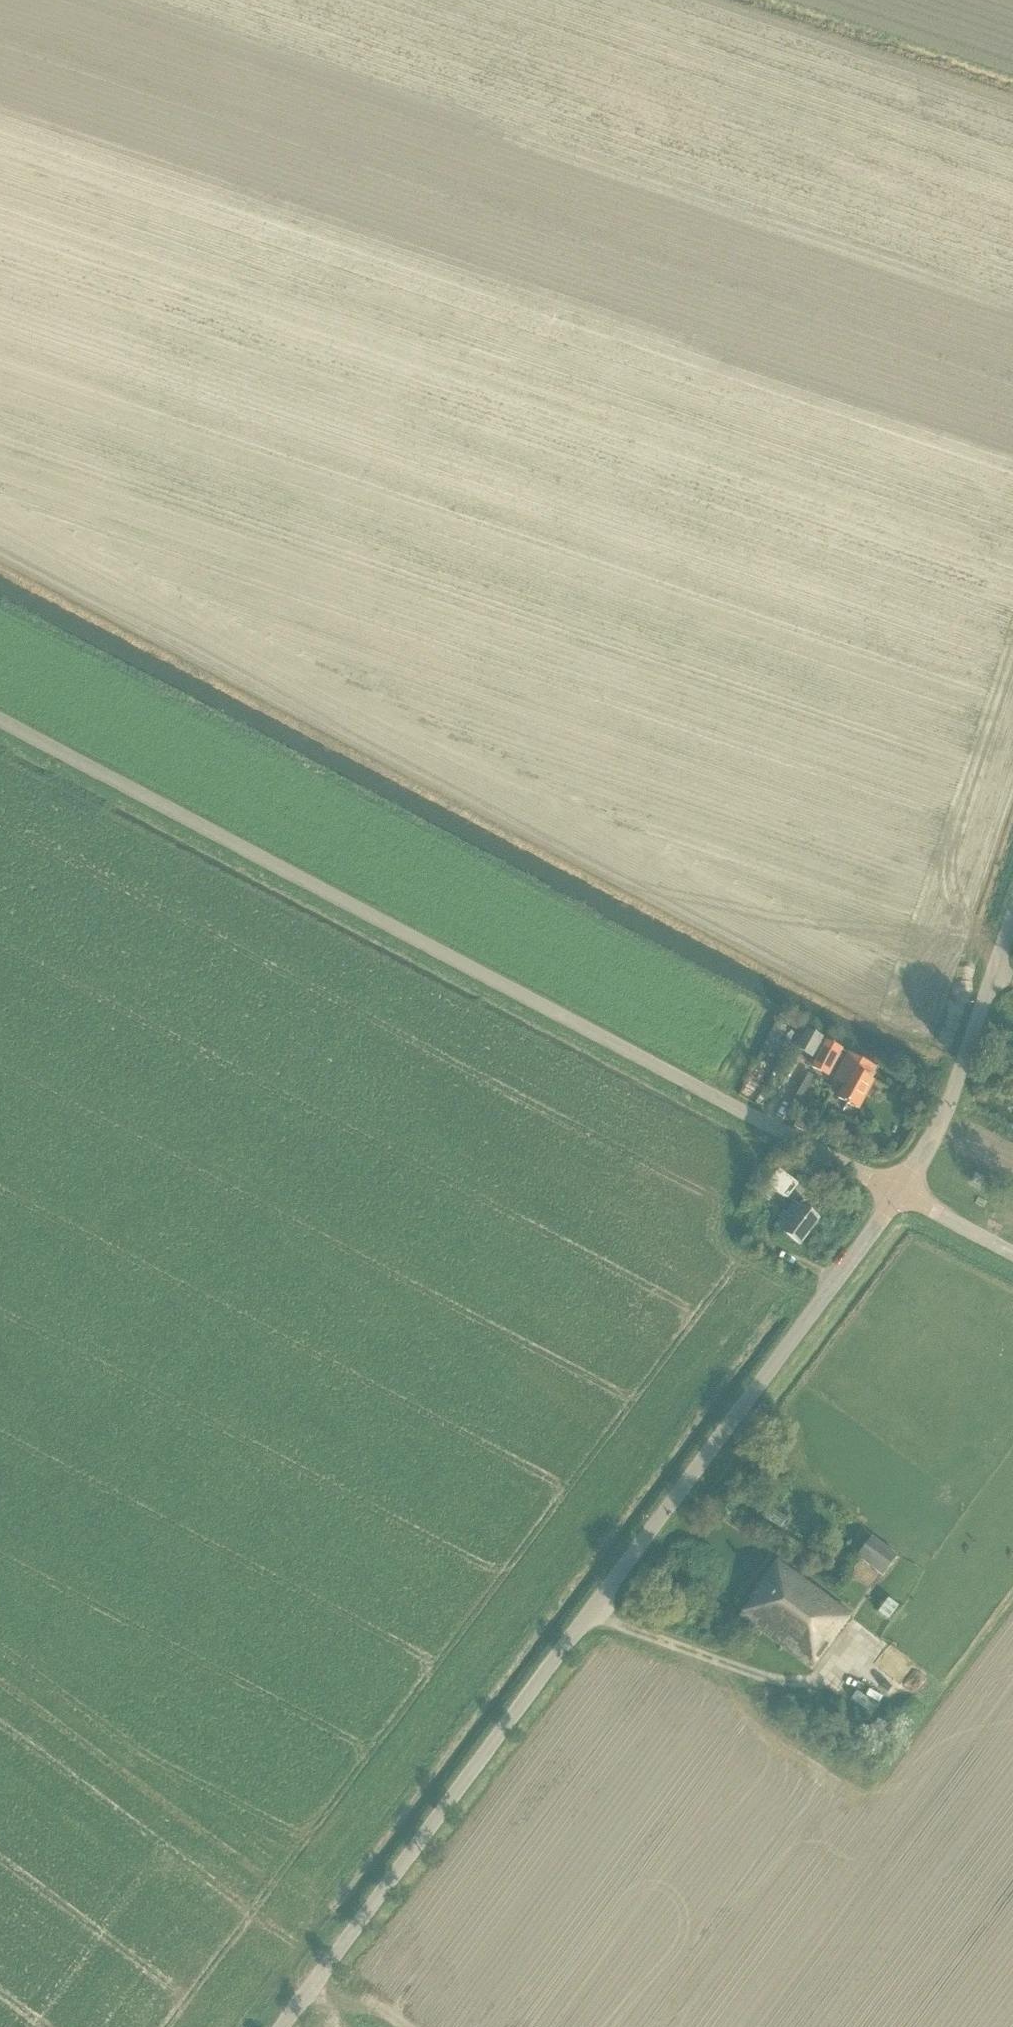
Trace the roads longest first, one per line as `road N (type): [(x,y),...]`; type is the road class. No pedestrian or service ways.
road 1 (unclassified): [(272,2026),(888,1189)]
road 2 (unclassified): [(888,1189),(0,721)]
road 3 (unclassified): [(888,1189),(945,1076),(1012,896)]
road 4 (unclassified): [(1012,1255),(888,1189)]

